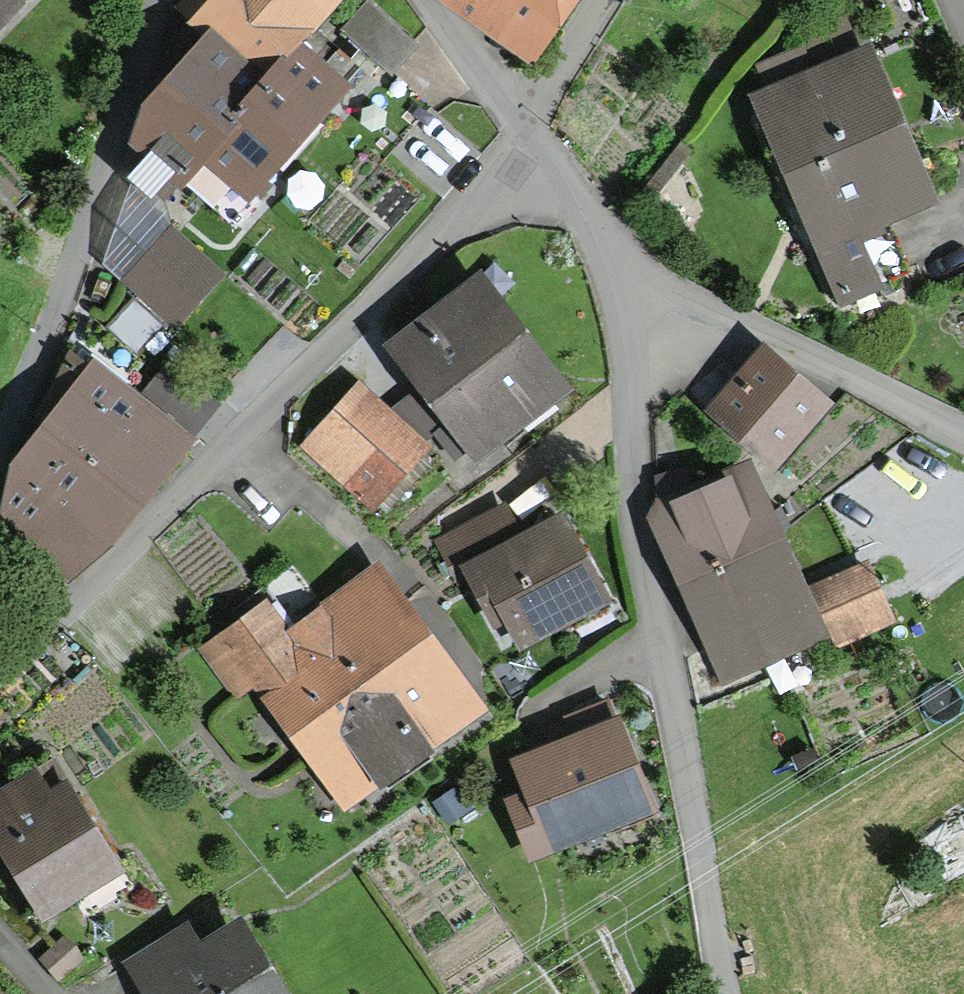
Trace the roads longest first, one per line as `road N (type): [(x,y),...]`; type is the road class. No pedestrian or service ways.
road 1 (residential): [(533,143),(120,556),(0,654)]
road 2 (residential): [(619,274),(636,484),(723,993)]
road 3 (residential): [(157,0),(98,190),(0,453)]
road 4 (residential): [(619,274),(963,437)]
road 5 (residential): [(428,0),(523,130)]
road 6 (residential): [(533,143),(619,274)]
road 7 (residential): [(523,130),(602,0)]

